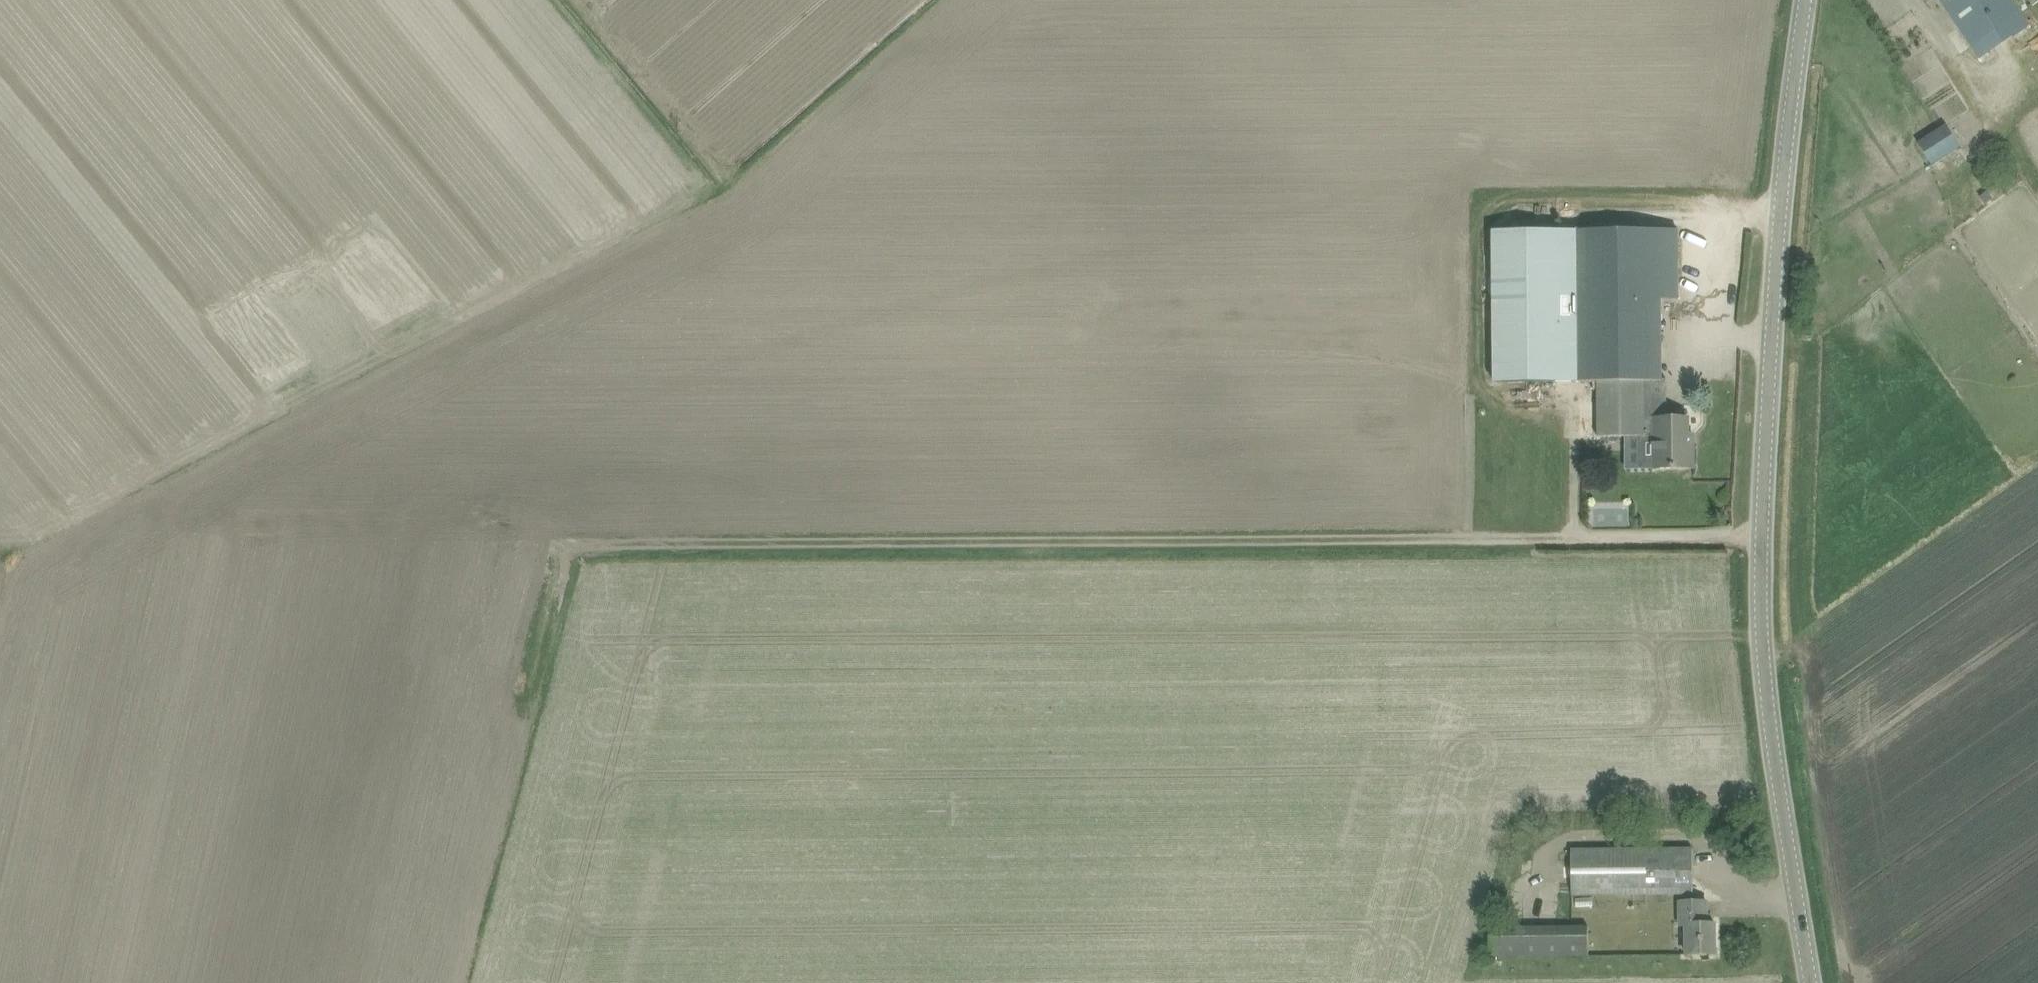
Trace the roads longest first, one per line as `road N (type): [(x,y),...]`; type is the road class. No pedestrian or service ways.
road 1 (tertiary): [(1811,982),(1761,618),(1769,390),(1806,0)]

